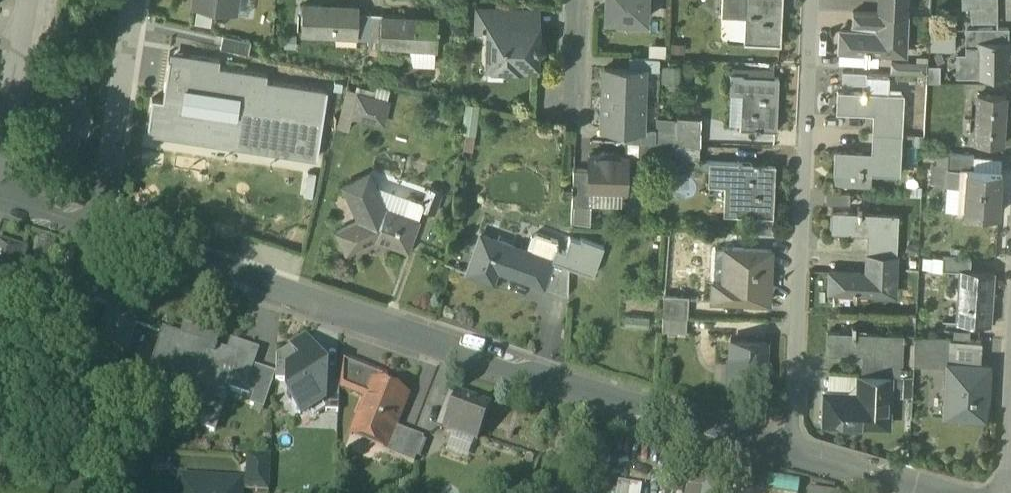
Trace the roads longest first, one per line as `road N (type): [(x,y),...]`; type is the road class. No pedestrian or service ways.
road 1 (residential): [(100,233),(791,455)]
road 2 (residential): [(812,0),(791,455)]
road 3 (residential): [(100,233),(135,0)]
road 4 (residential): [(791,455),(932,492)]

